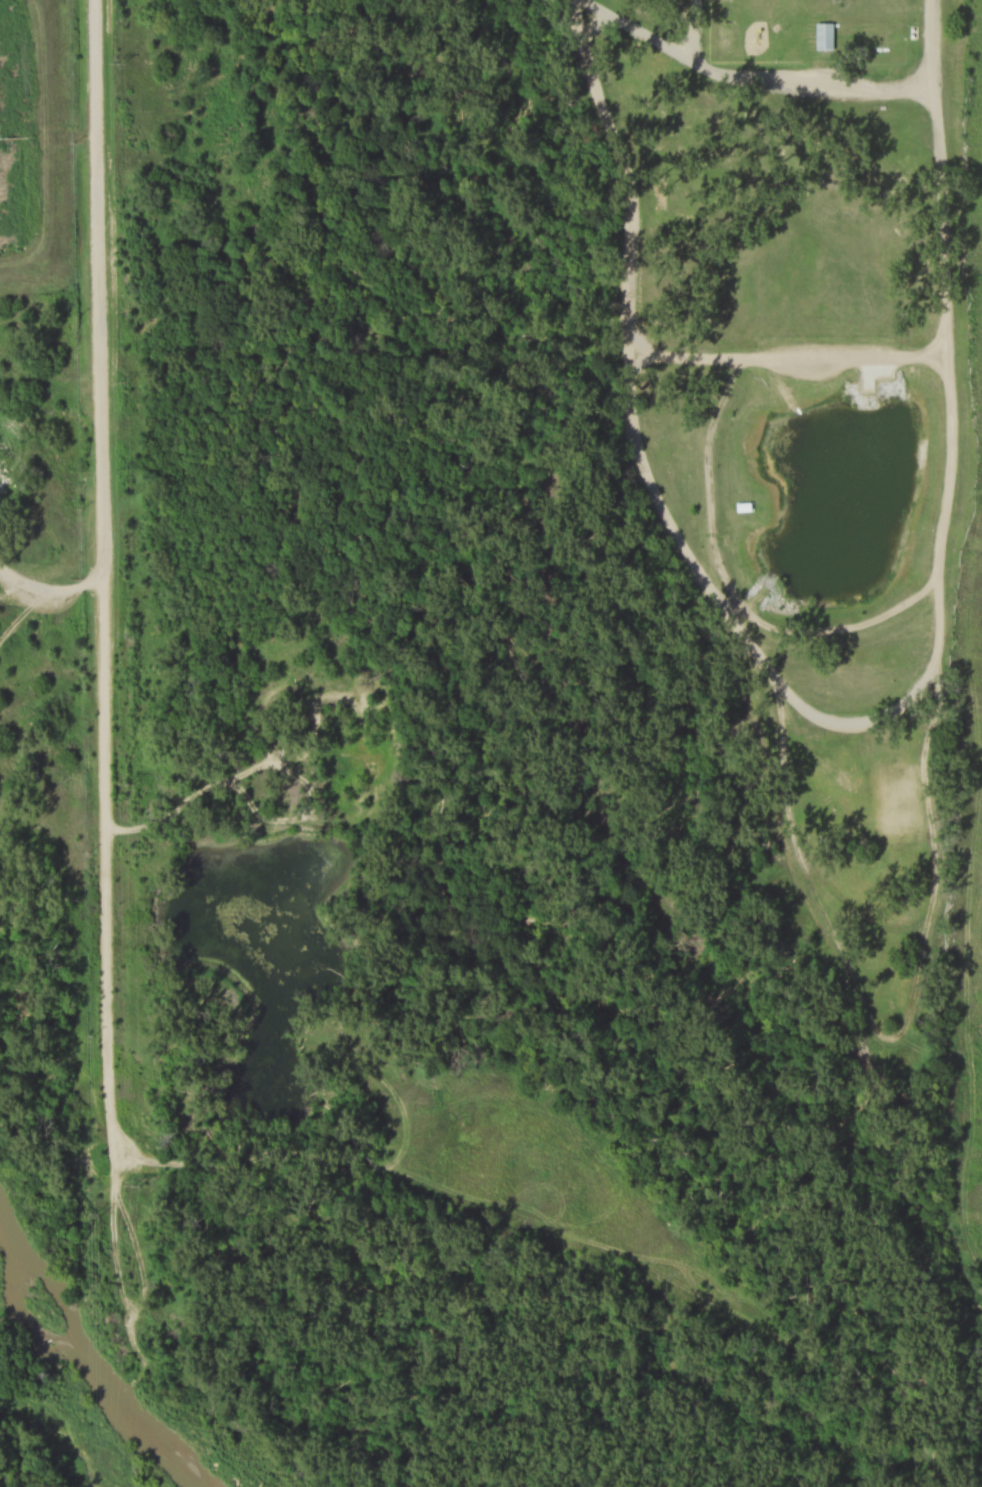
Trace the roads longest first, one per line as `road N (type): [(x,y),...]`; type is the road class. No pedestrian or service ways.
road 1 (residential): [(122,1149),(107,1073),(94,0)]

